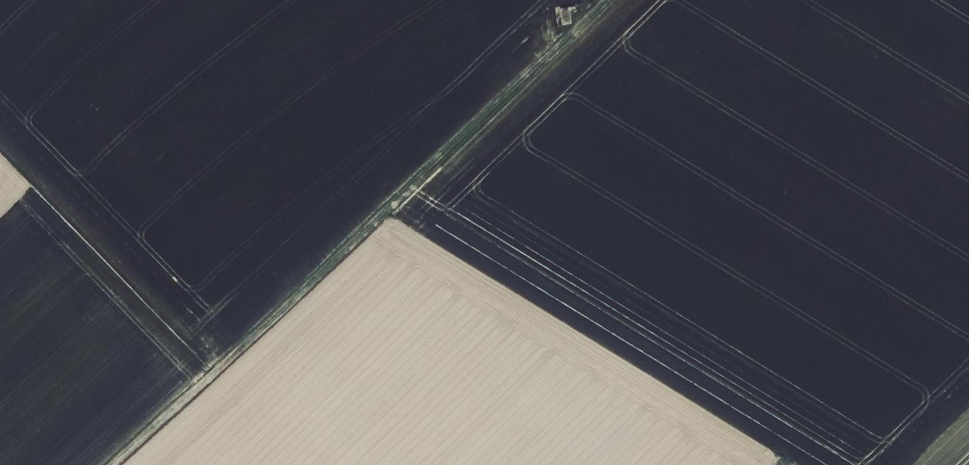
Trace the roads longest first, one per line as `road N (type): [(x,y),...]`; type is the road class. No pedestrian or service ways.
road 1 (track): [(121,464),(612,0)]

